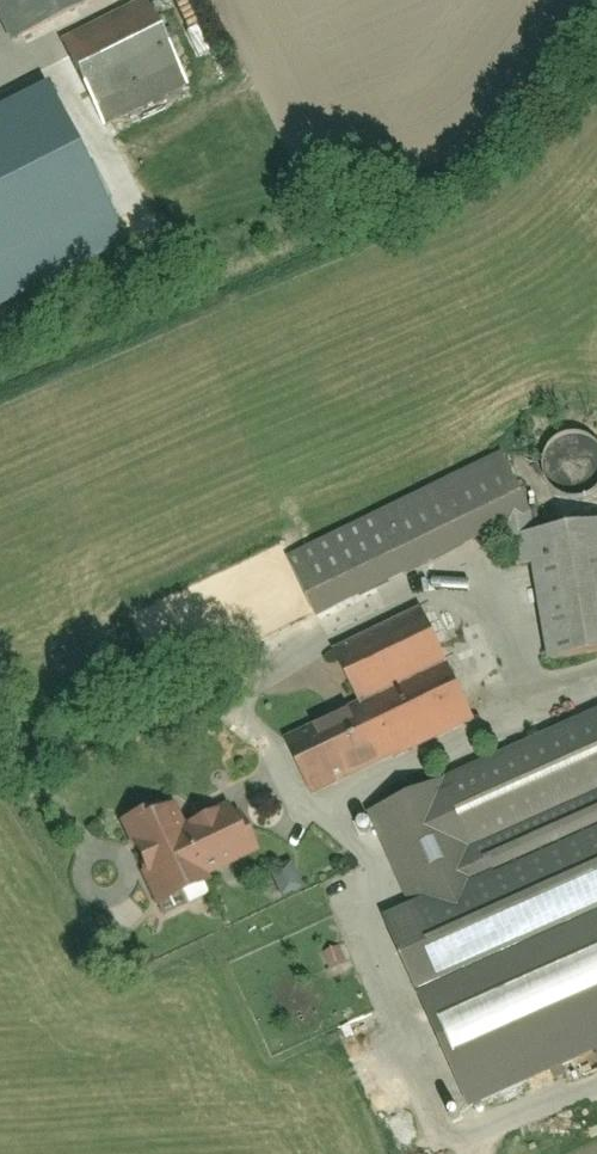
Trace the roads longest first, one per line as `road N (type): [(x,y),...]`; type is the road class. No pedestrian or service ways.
road 1 (track): [(0,770),(224,702),(262,742),(305,827),(596,699)]

